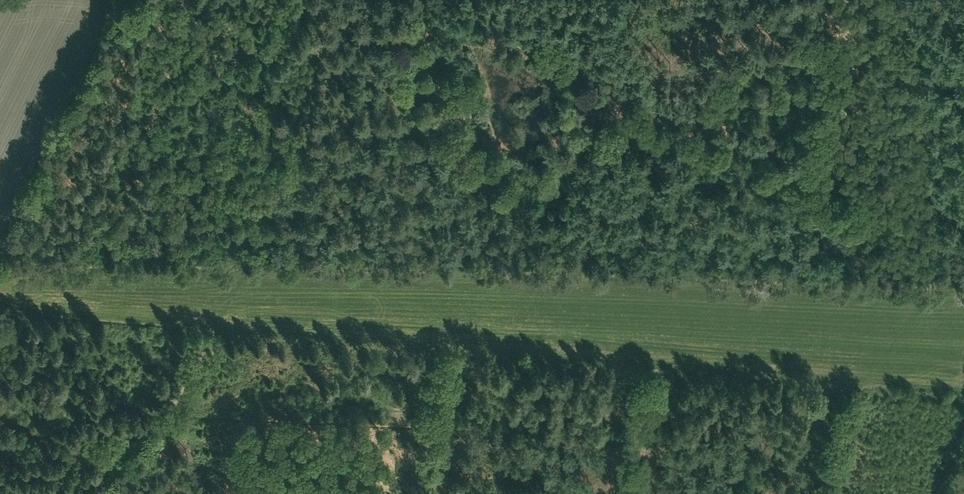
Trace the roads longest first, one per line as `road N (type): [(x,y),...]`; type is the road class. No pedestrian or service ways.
road 1 (track): [(309,0),(315,27),(296,160),(202,338),(106,493)]
road 2 (track): [(905,0),(938,286),(843,389),(816,493)]

